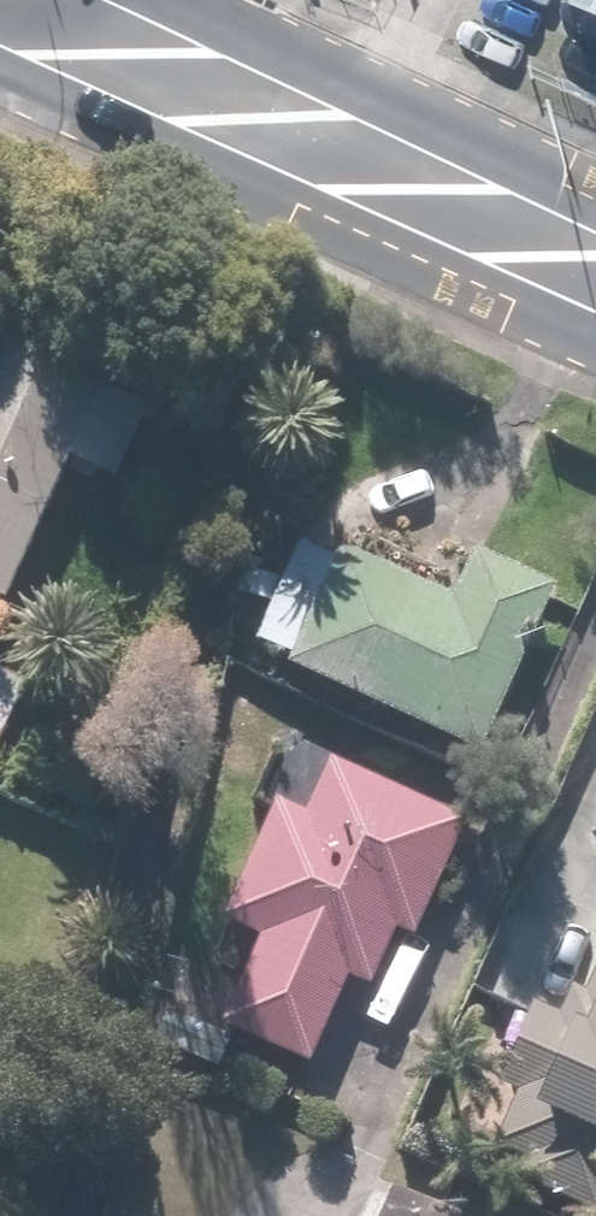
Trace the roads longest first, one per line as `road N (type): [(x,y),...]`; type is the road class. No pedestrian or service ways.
road 1 (secondary): [(263,127),(595,282)]
road 2 (secondary): [(263,127),(39,86),(0,69)]
road 3 (secondary): [(106,0),(263,127)]

